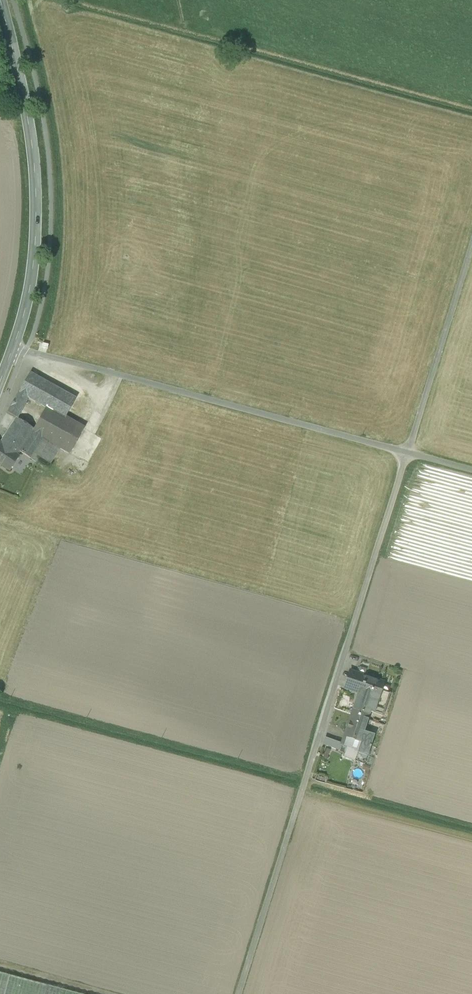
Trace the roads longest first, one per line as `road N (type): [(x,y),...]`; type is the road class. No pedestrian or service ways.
road 1 (unclassified): [(407,453),(239,993)]
road 2 (unclassified): [(407,453),(14,347)]
road 3 (secondary): [(0,3),(36,192),(31,279),(14,347)]
road 4 (unclassified): [(471,245),(407,453)]

